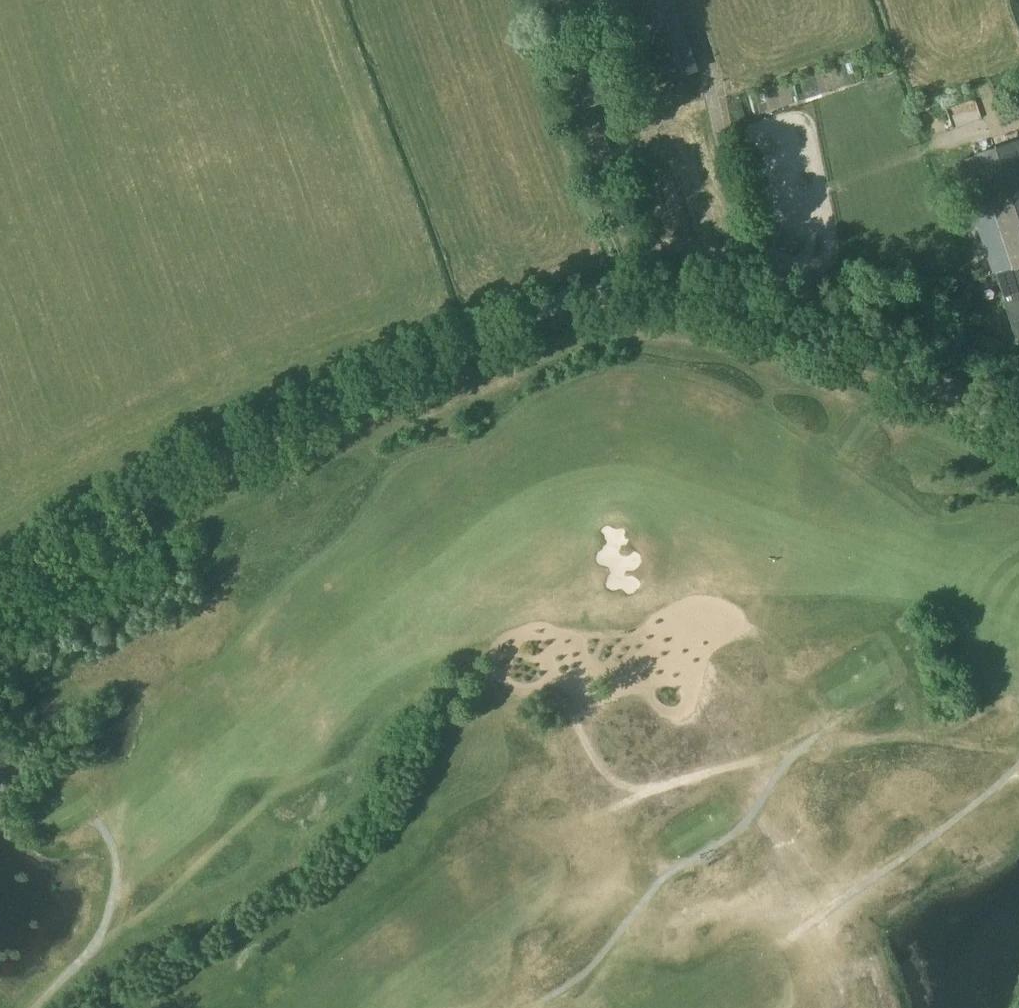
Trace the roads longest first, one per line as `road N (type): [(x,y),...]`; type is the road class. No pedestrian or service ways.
road 1 (unclassified): [(0,574),(198,467),(545,307),(602,291),(669,287),(730,297),(1018,423)]

